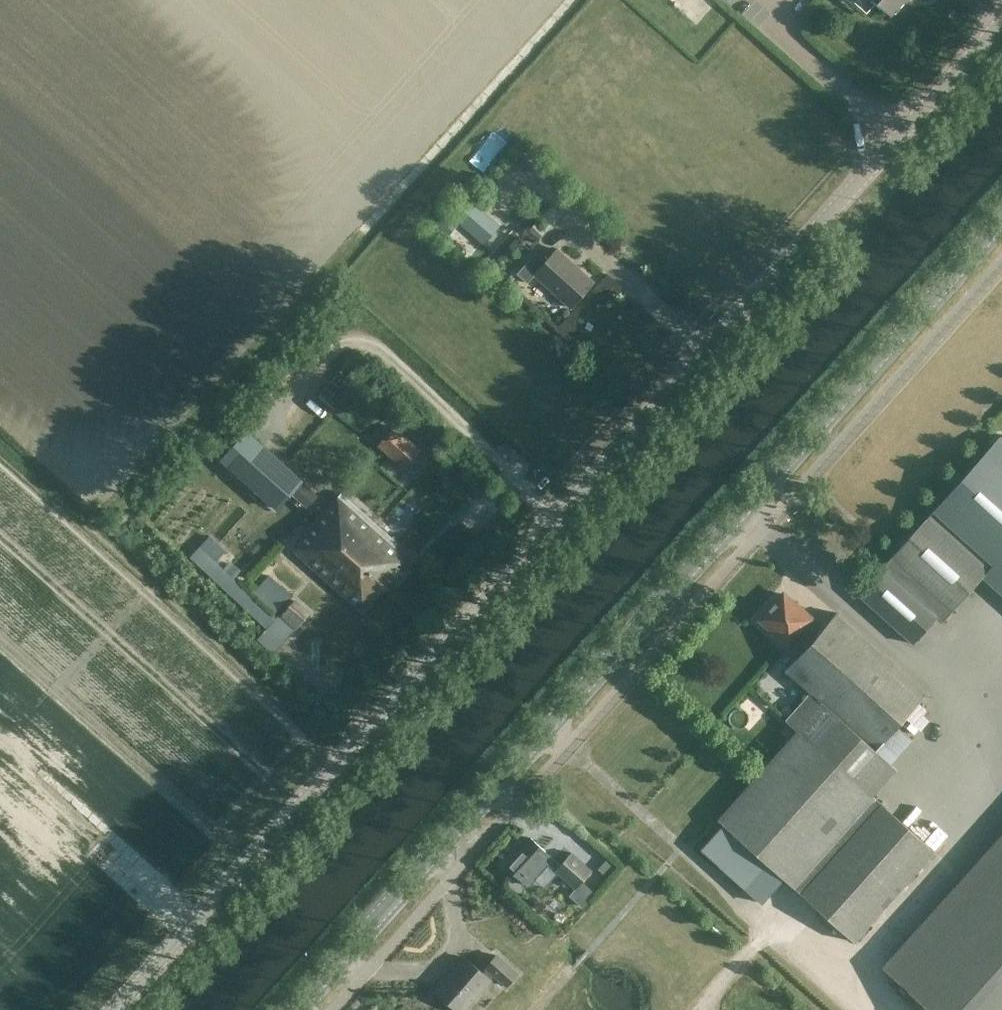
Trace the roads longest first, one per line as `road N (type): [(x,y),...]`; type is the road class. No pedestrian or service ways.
road 1 (unclassified): [(111,1009),(1001,14)]
road 2 (tertiary): [(290,1009),(1001,215)]
road 3 (track): [(0,452),(340,755)]
road 4 (track): [(571,0),(365,227)]

